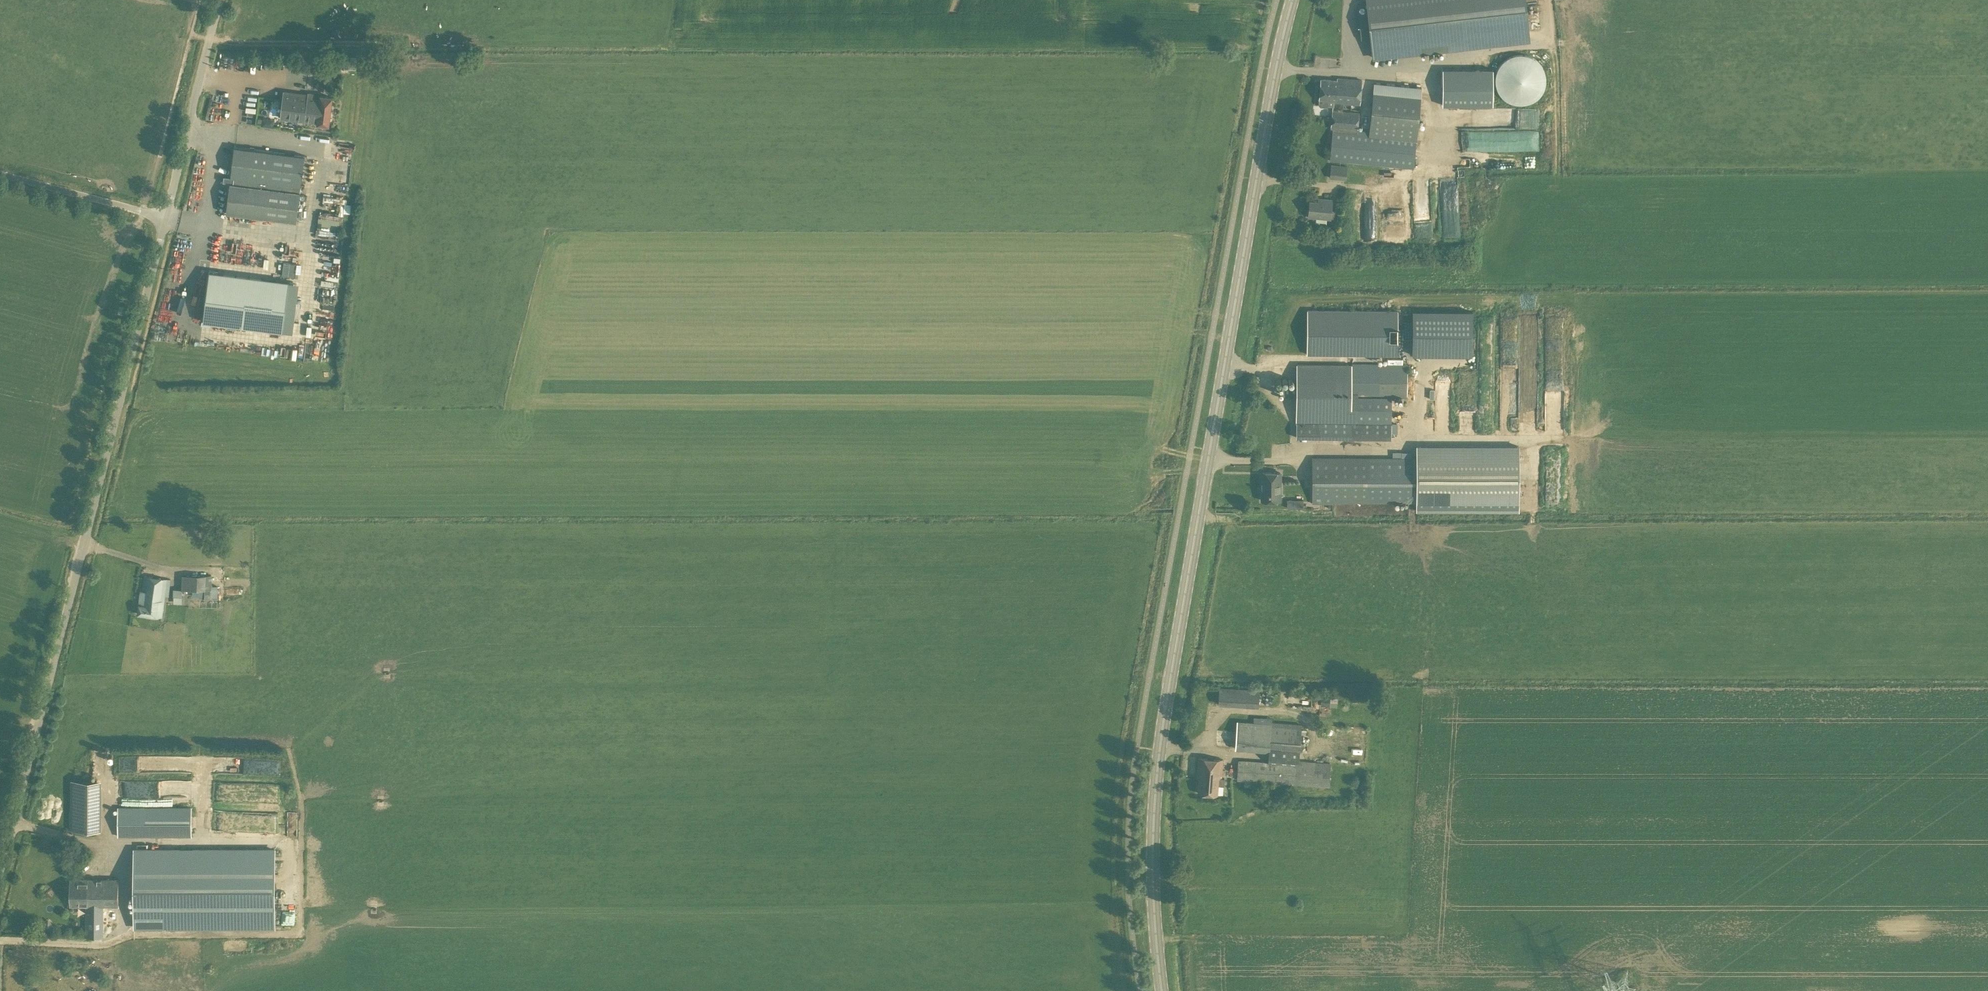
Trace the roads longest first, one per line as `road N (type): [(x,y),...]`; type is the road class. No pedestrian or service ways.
road 1 (primary): [(1162,990),(1152,883),(1161,738),(1292,0)]
road 2 (unclassified): [(0,868),(166,217)]
road 3 (unclassified): [(166,217),(220,0)]
road 4 (unclassified): [(166,217),(0,172)]

